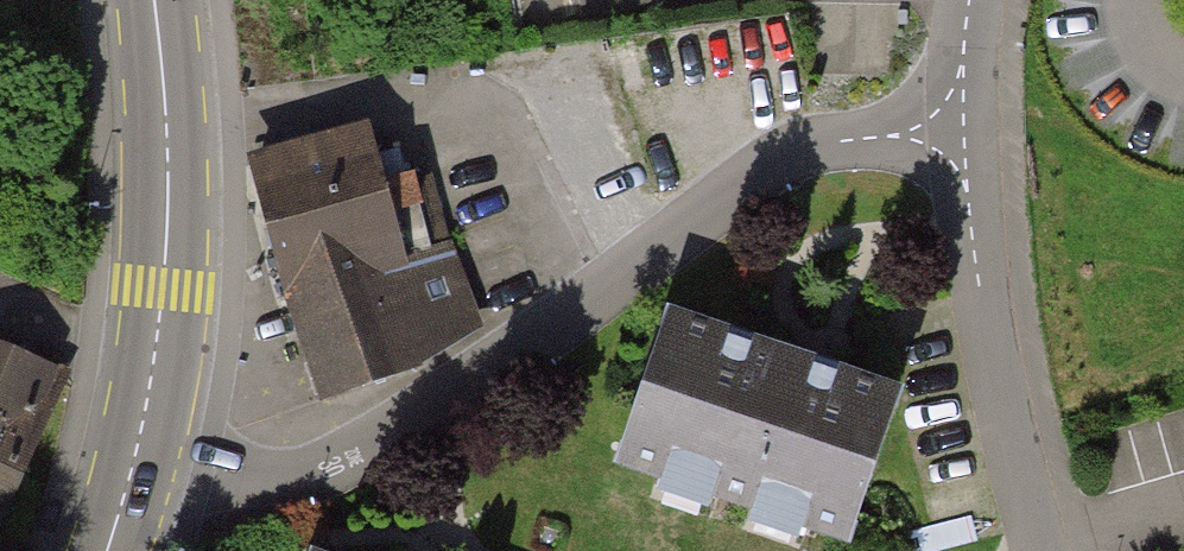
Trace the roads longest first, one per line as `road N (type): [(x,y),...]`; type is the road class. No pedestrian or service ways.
road 1 (residential): [(947,130),(807,144),(630,274),(346,457),(145,421)]
road 2 (residential): [(947,130),(969,198),(980,286),(1042,550)]
road 3 (primary): [(145,421),(166,290),(167,104),(154,0)]
road 4 (primary): [(108,550),(145,421)]
road 5 (residential): [(971,0),(947,130)]

